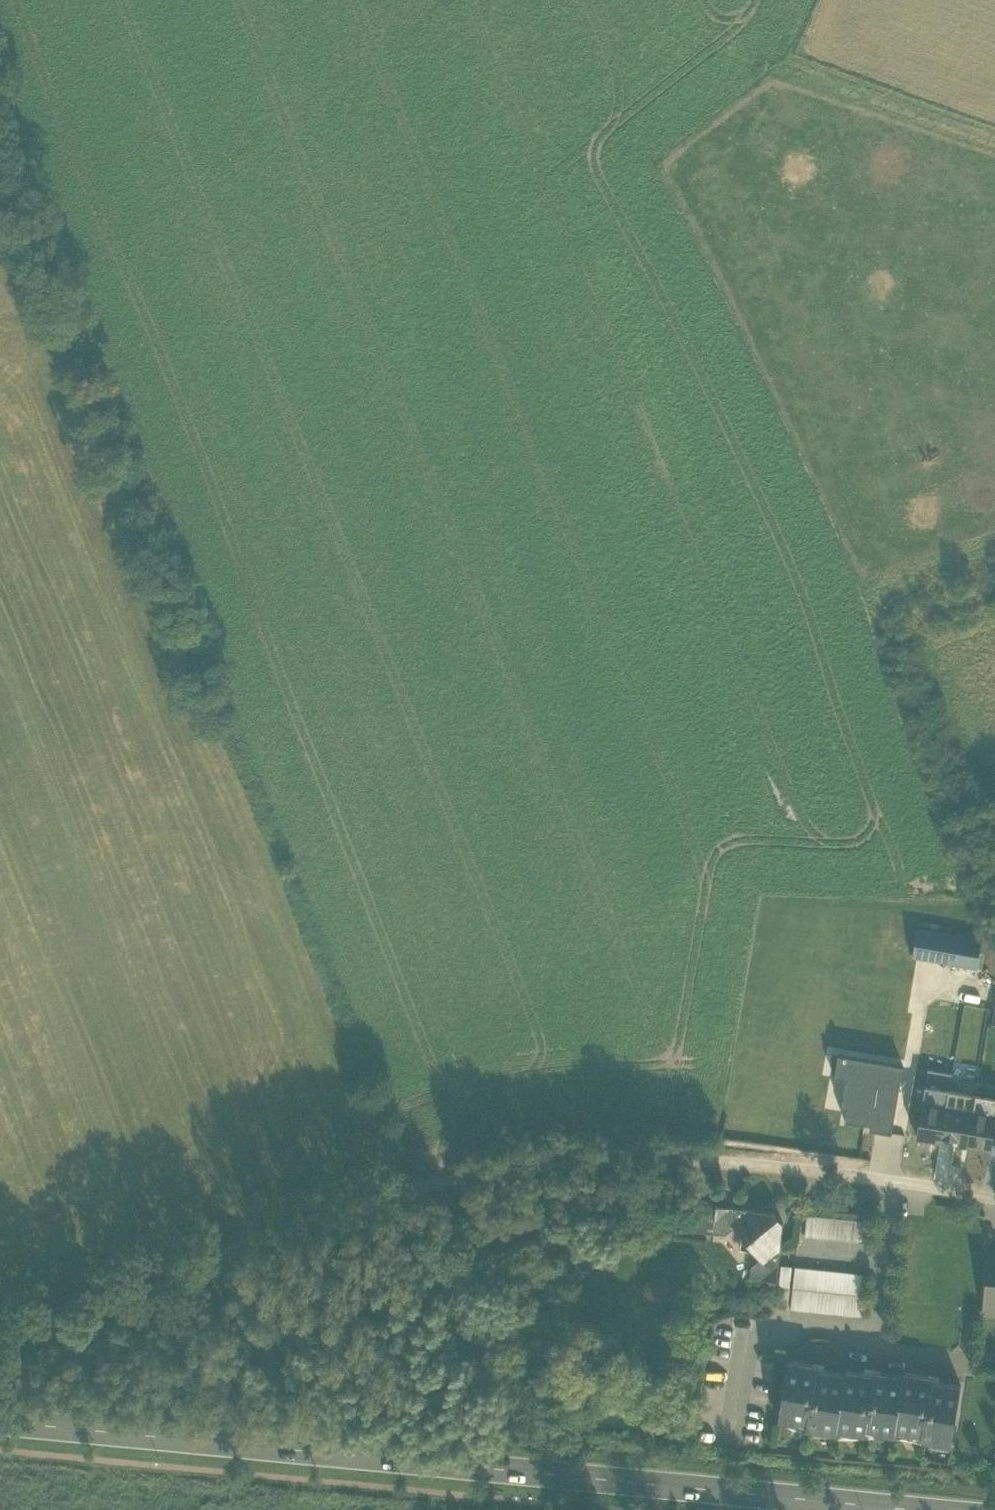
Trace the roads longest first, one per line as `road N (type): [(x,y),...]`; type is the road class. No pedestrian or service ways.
road 1 (unclassified): [(994,1202),(890,1180),(711,1158),(635,1157),(440,1181),(285,1229),(0,1346)]
road 2 (secondary): [(926,1509),(0,1419)]

